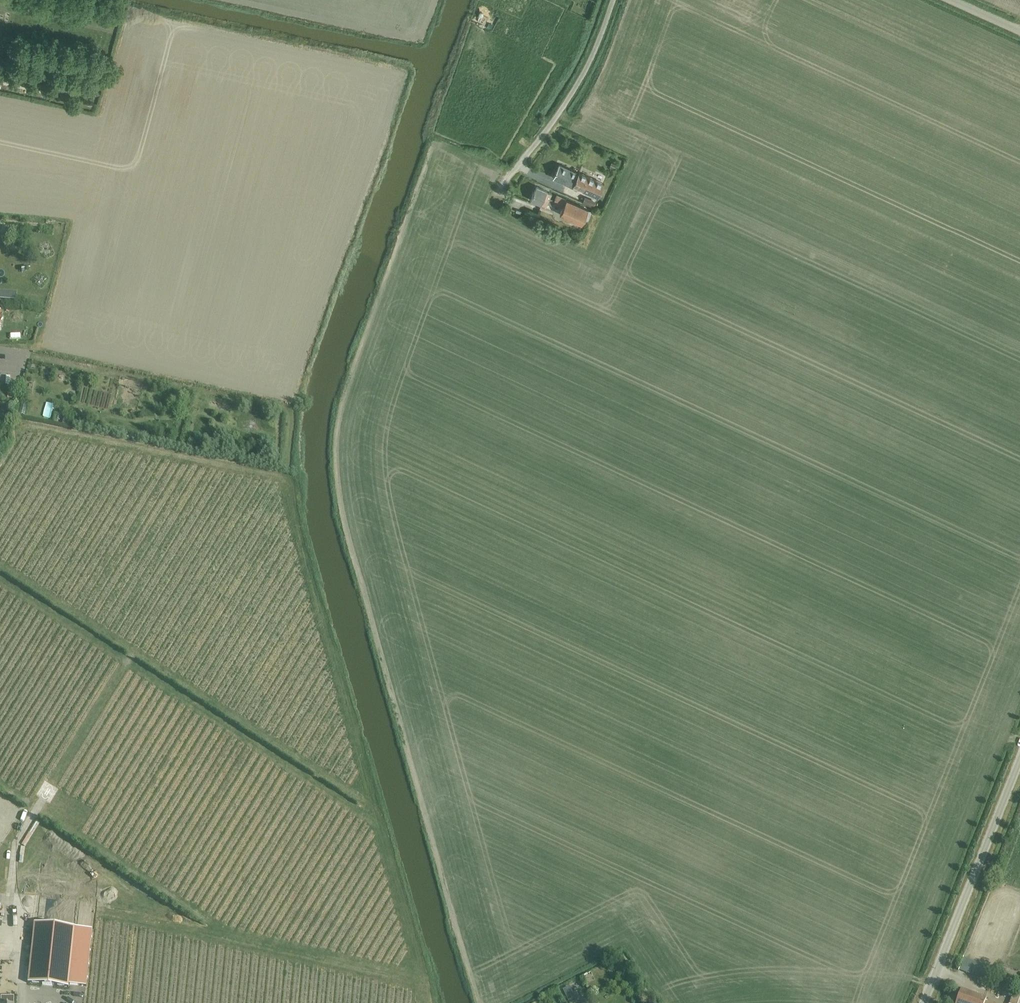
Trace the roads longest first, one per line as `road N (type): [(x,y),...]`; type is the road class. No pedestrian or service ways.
road 1 (unclassified): [(924,1002),(1019,773)]
road 2 (residential): [(614,0),(559,114),(496,197)]

